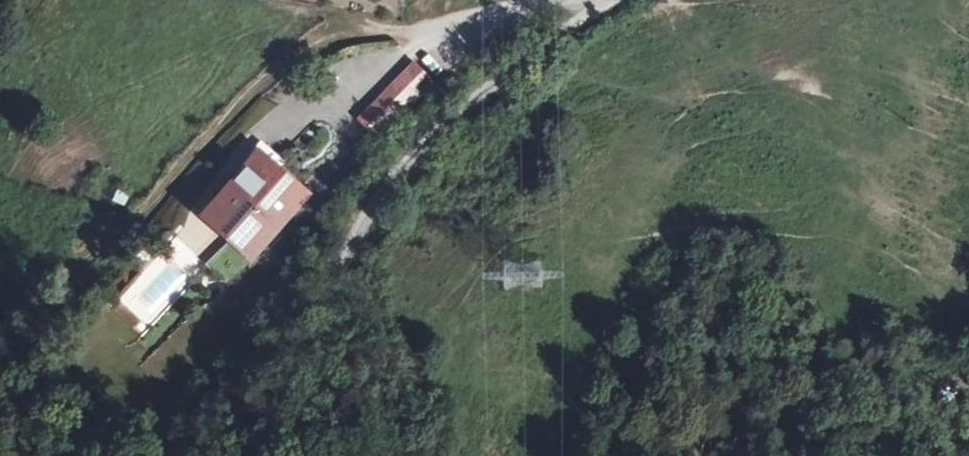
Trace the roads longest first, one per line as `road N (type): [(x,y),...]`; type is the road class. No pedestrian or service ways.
road 1 (track): [(606,0),(472,99),(383,185),(341,265),(300,455)]
road 2 (unclassified): [(423,40),(441,25),(570,0)]

